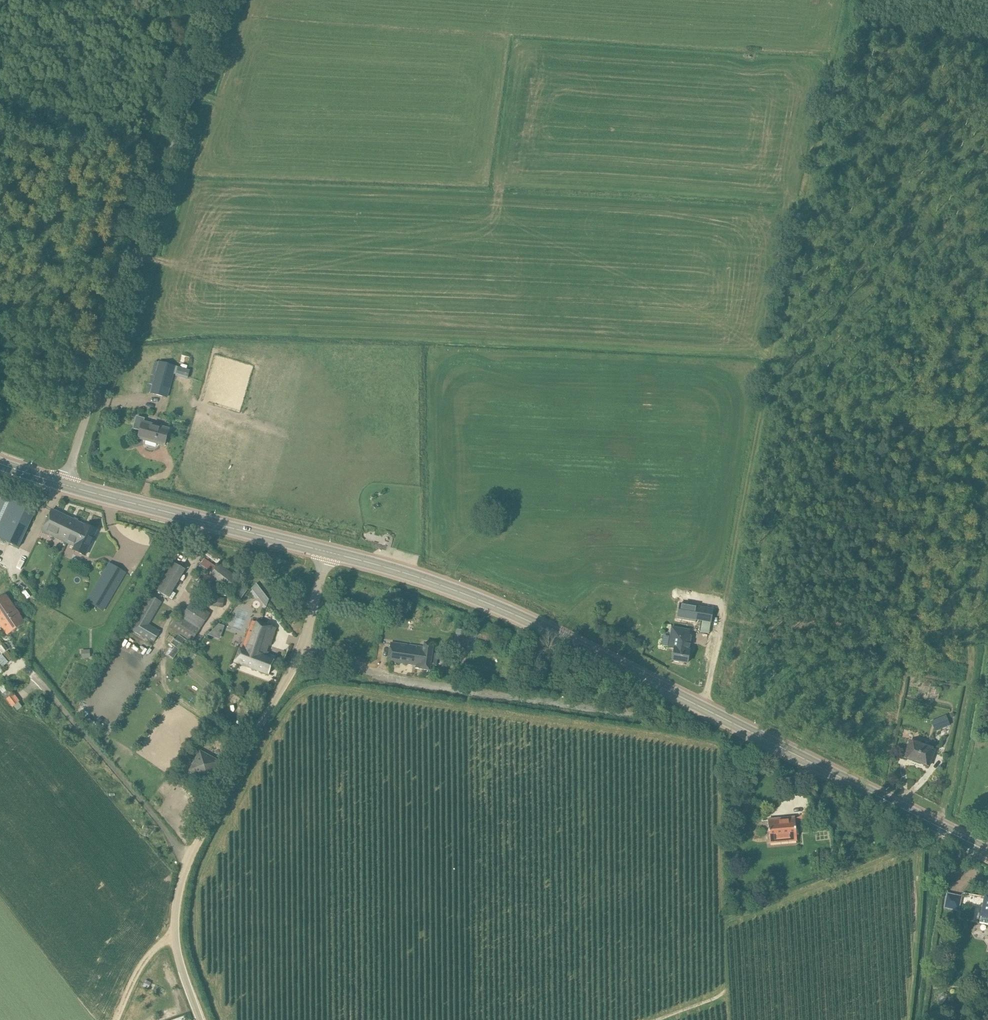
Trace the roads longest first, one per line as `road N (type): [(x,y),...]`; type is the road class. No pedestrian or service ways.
road 1 (track): [(303,643),(386,675),(487,694),(681,718),(703,707),(839,53)]
road 2 (secondary): [(987,852),(514,613),(325,550)]
road 3 (unclassified): [(66,485),(223,0)]
road 4 (unclassified): [(200,1019),(175,940),(183,874),(296,661),(325,550)]
road 5 (secondary): [(325,550),(66,485)]

